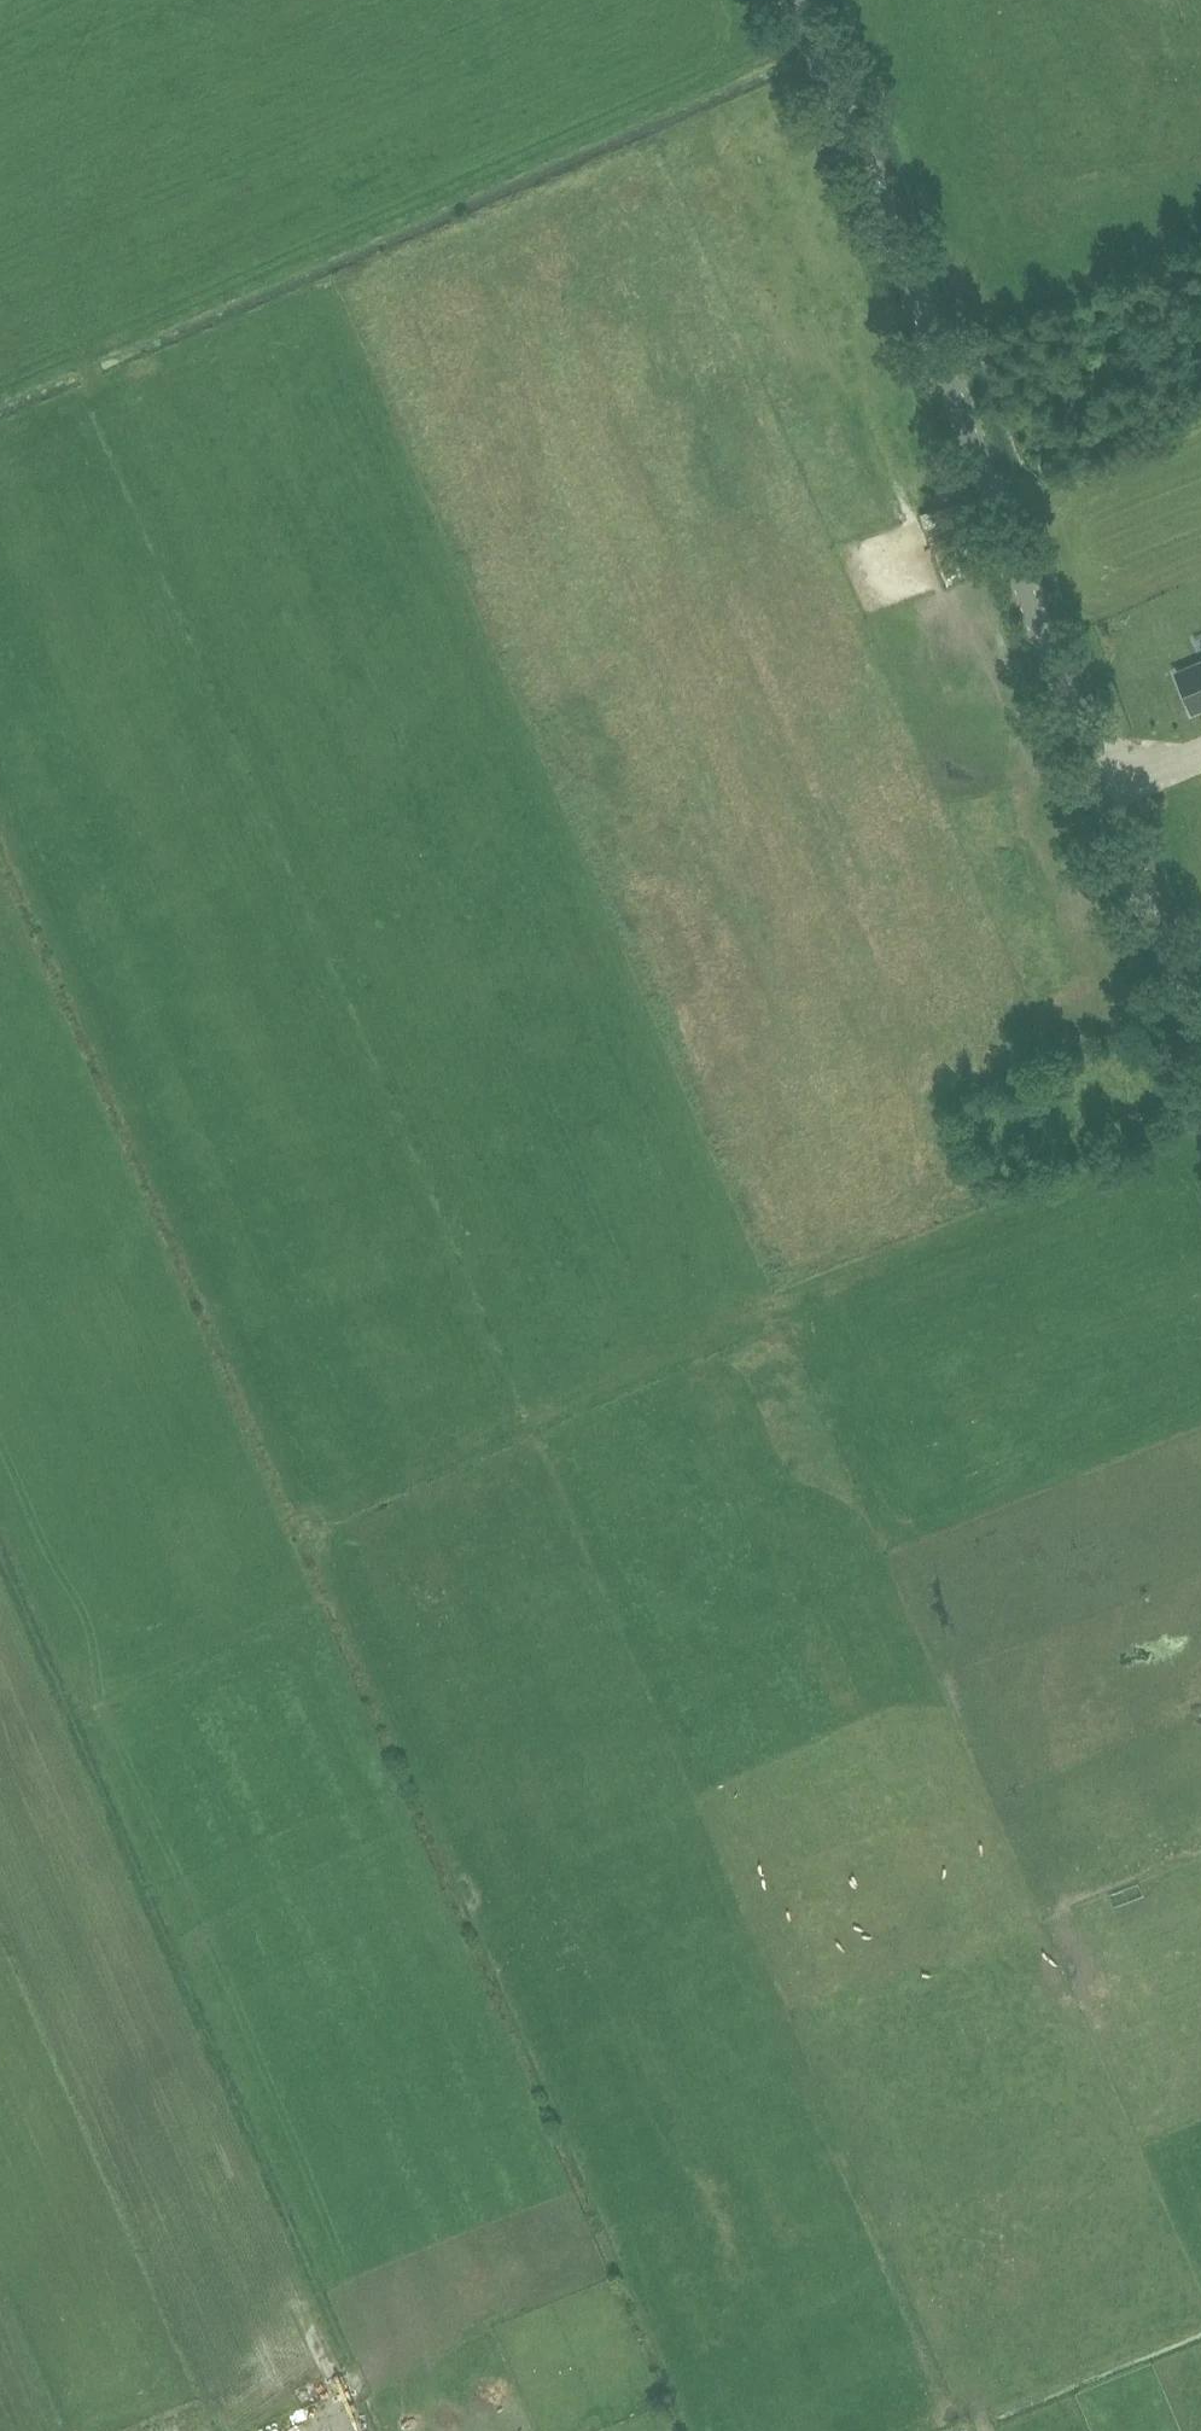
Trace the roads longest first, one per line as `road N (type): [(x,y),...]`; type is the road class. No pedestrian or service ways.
road 1 (unclassified): [(1200,1049),(922,314),(792,0)]

